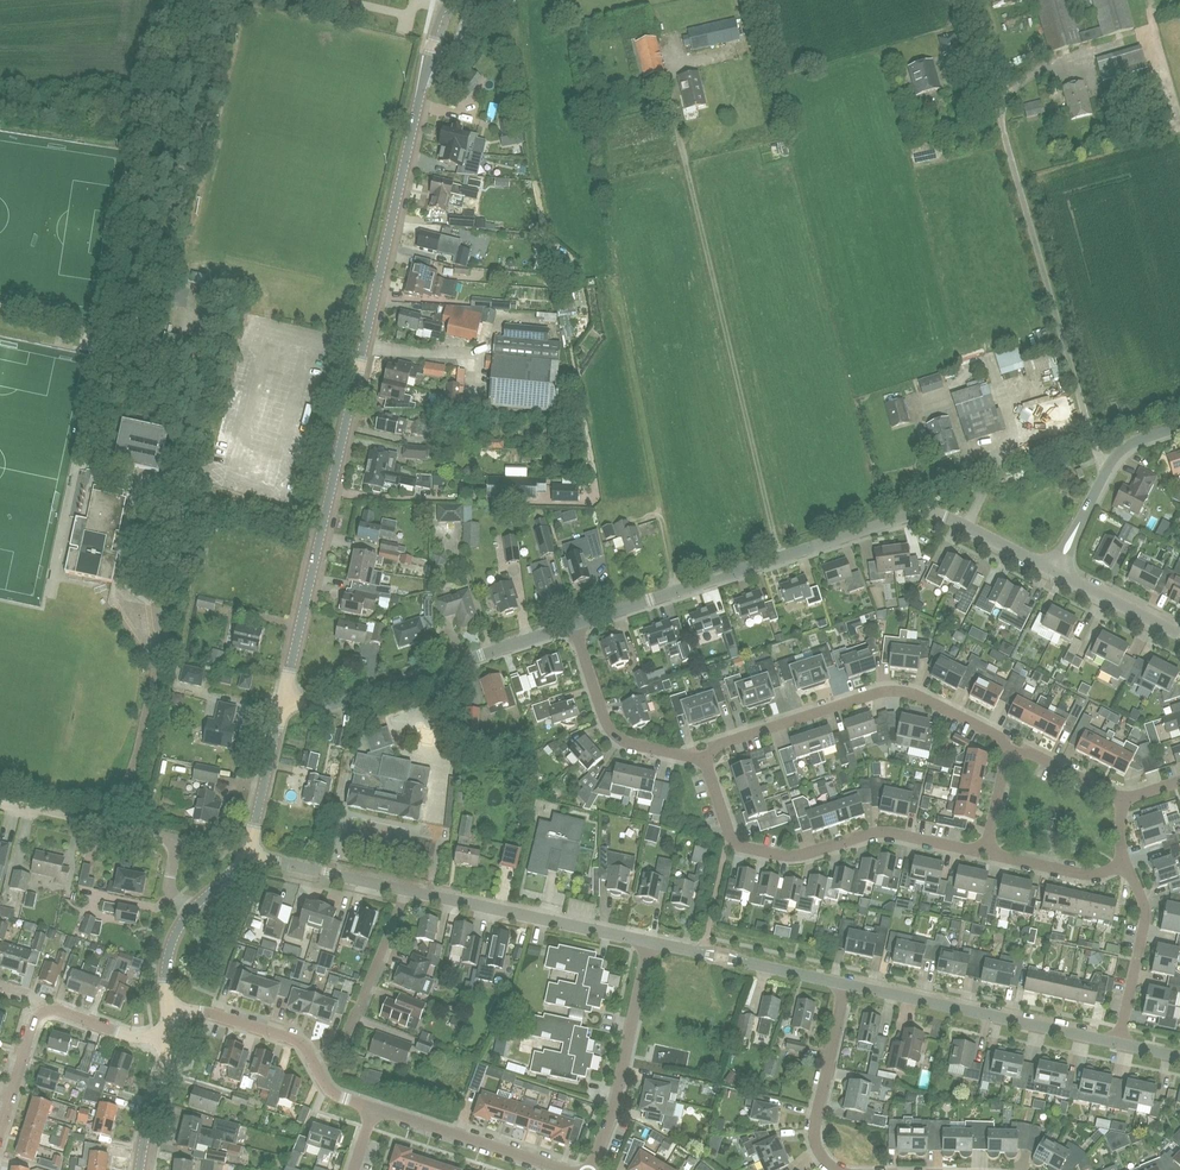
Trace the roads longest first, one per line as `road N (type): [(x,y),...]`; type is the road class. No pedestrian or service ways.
road 1 (tertiary): [(284,699),(421,91),(452,0)]
road 2 (unclassified): [(574,624),(917,514),(949,517),(1054,572)]
road 3 (residential): [(986,854),(878,832),(794,857),(745,847),(729,834),(702,752)]
road 4 (residential): [(702,752),(889,692),(932,702),(1009,744)]
road 5 (unclassified): [(284,699),(331,704),(574,624)]
road 6 (residential): [(1119,1045),(847,984)]
road 7 (residential): [(649,941),(403,889)]
road 8 (residential): [(191,911),(169,886),(170,838),(15,803)]
road 9 (residential): [(591,1169),(649,941)]
road 10 (track): [(676,591),(634,379)]
road 11 (residential): [(702,752),(627,742),(609,730),(574,624)]
road 12 (unclassified): [(1054,572),(1119,453),(1179,426)]
road 13 (residential): [(313,1062),(344,1042),(403,889)]
road 14 (residential): [(838,1169),(822,1159),(816,1123),(847,984)]
road 15 (residential): [(558,1169),(373,1108)]
road 16 (residential): [(1119,1045),(1145,915),(1126,864)]
road 17 (tertiary): [(247,856),(284,699)]
road 18 (residential): [(403,889),(247,856)]
road 19 (residential): [(313,1062),(291,1038),(212,1014),(170,1012)]
road 20 (residential): [(1126,864),(1081,874),(986,854)]
road 21 (residential): [(1179,635),(1054,572)]
road 22 (tertiary): [(140,1169),(171,1036)]
road 23 (residential): [(171,1036),(128,1035),(62,1010),(44,1011)]
road 24 (residential): [(0,1128),(32,1024),(44,1011)]
road 25 (residential): [(1009,744),(1123,798)]

